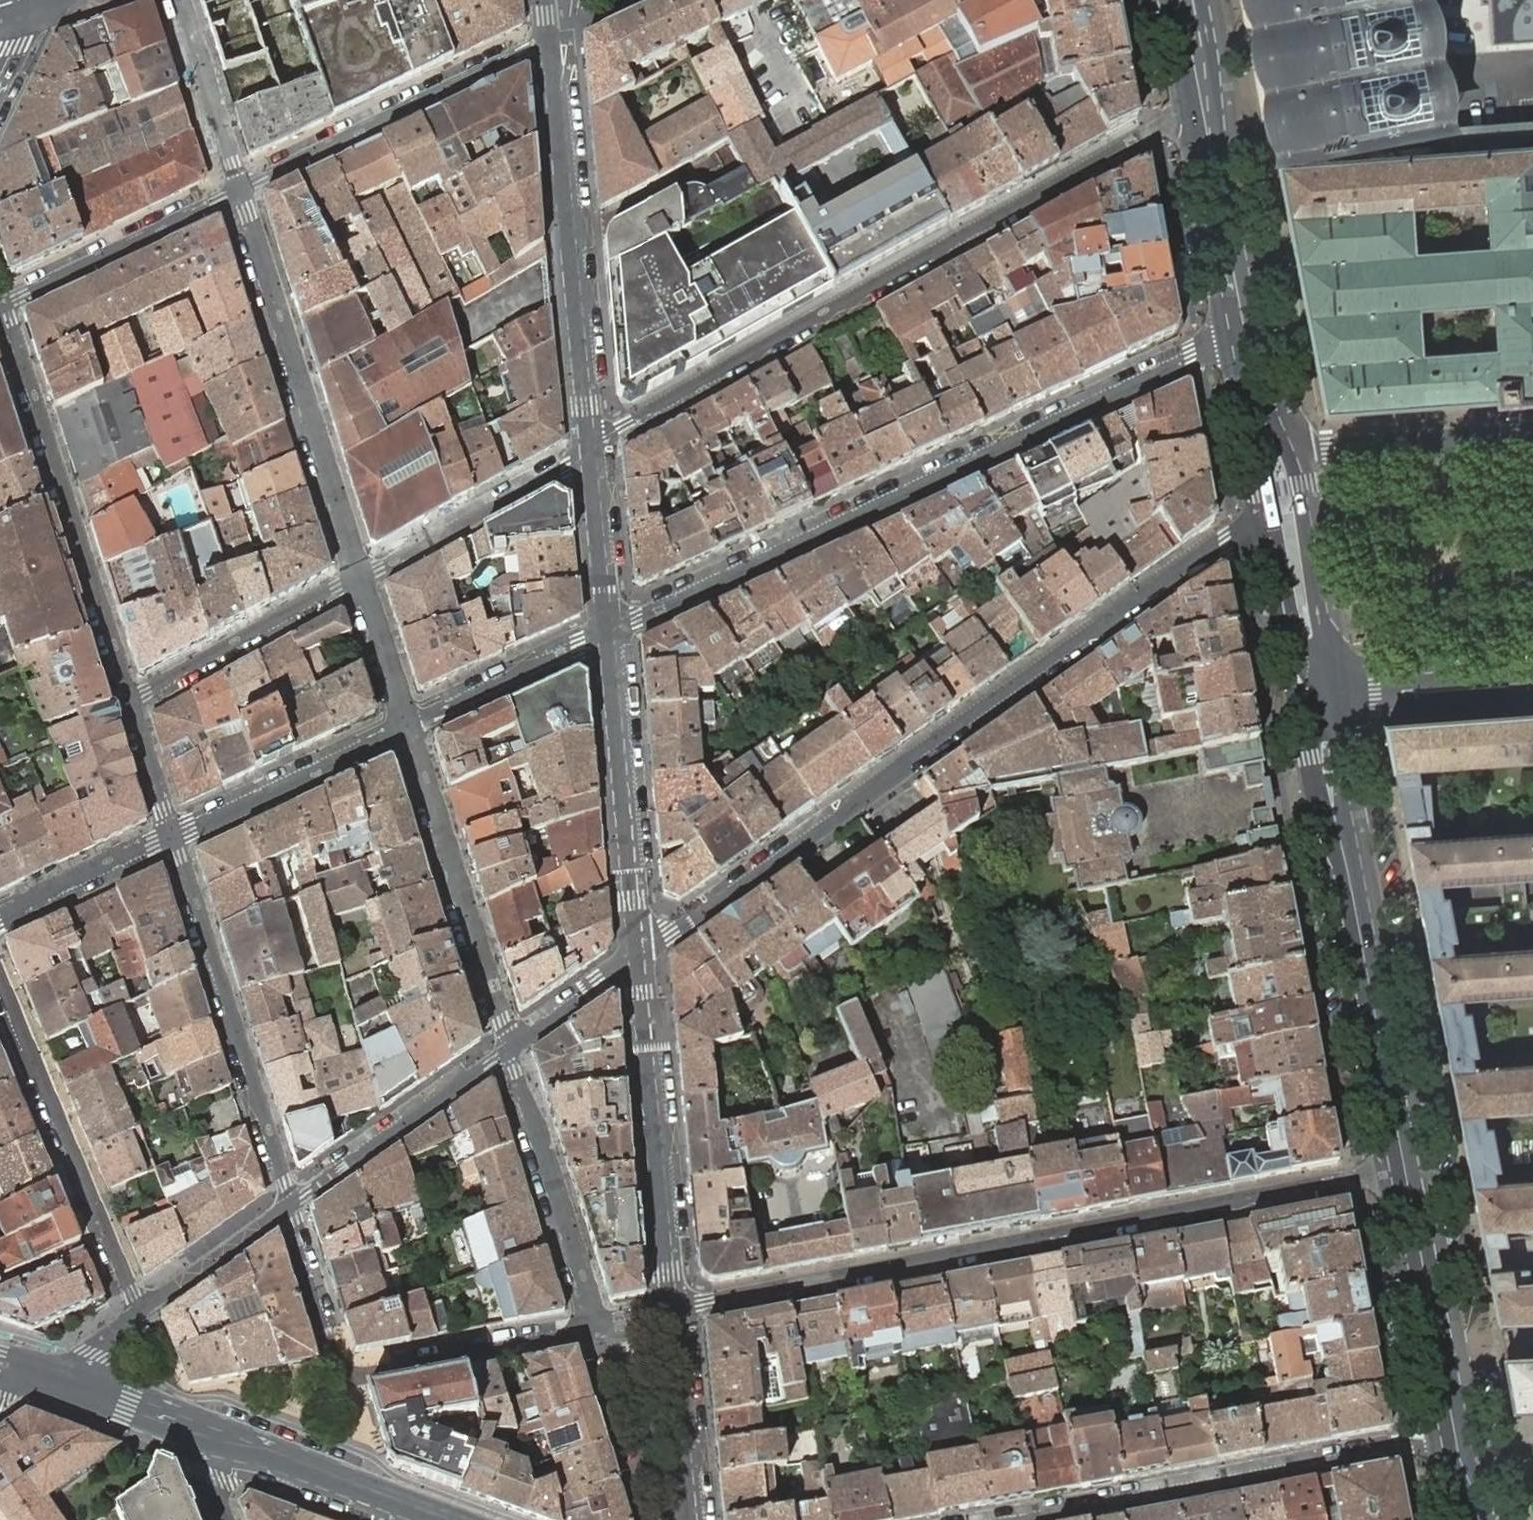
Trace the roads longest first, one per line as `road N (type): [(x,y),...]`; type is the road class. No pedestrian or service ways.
road 1 (secondary): [(1488,1519),(1356,839),(1335,679)]
road 2 (residential): [(1266,529),(1239,534),(641,956)]
road 3 (residential): [(1390,1170),(673,1313)]
road 4 (secondary): [(1335,679),(1309,499),(1275,406),(1199,0)]
road 5 (residential): [(611,630),(1200,352),(1232,346)]
road 6 (residential): [(1189,120),(1162,125),(593,449)]
road 7 (secondary): [(1303,732),(1390,1170)]
road 8 (residential): [(289,1206),(341,1372),(394,1371),(598,1327)]
road 9 (residential): [(1029,1519),(1442,1442)]
road 10 (residential): [(4,306),(133,694)]
road 11 (tertiary): [(551,49),(593,449)]
road 12 (residential): [(361,575),(241,192)]
road 13 (residential): [(174,836),(289,1206)]
road 14 (residential): [(142,1312),(0,979)]
road 15 (tertiary): [(641,956),(673,1313)]
road 16 (residential): [(241,192),(525,51),(551,49)]
road 17 (residential): [(510,1050),(408,729)]
road 18 (tertiary): [(611,630),(641,956)]
road 19 (residential): [(598,1327),(510,1050)]
road 20 (secondary): [(1390,1170),(1442,1442)]
road 21 (residential): [(510,1050),(289,1206)]
road 22 (residential): [(593,449),(361,575)]
road 23 (residential): [(4,306),(241,192)]
road 24 (residential): [(174,836),(408,729)]
road 25 (residential): [(361,575),(133,694)]
road 26 (secondary): [(1189,120),(1232,346)]
road 27 (residential): [(611,630),(408,729)]
road 28 (tertiary): [(673,1313),(694,1519)]
road 29 (tertiary): [(220,1432),(412,1505)]
road 30 (residential): [(241,192),(179,0)]
road 31 (secondary): [(1335,679),(1532,666)]
road 32 (residential): [(0,916),(174,836)]
road 33 (tertiary): [(40,1376),(220,1432)]
road 34 (secondary): [(1232,346),(1266,529)]
road 35 (tertiary): [(593,449),(611,630)]
road 36 (residential): [(289,1206),(142,1312)]
road 37 (secondary): [(1271,556),(1303,732)]
road 38 (residential): [(641,956),(510,1050)]
road 39 (residential): [(408,729),(361,575)]
road 40 (residential): [(133,694),(174,836)]
road 41 (secondary): [(1271,556),(1306,667),(1335,679)]
road 42 (secondary): [(1166,0),(1189,120)]
road 43 (residential): [(142,1312),(40,1376)]

